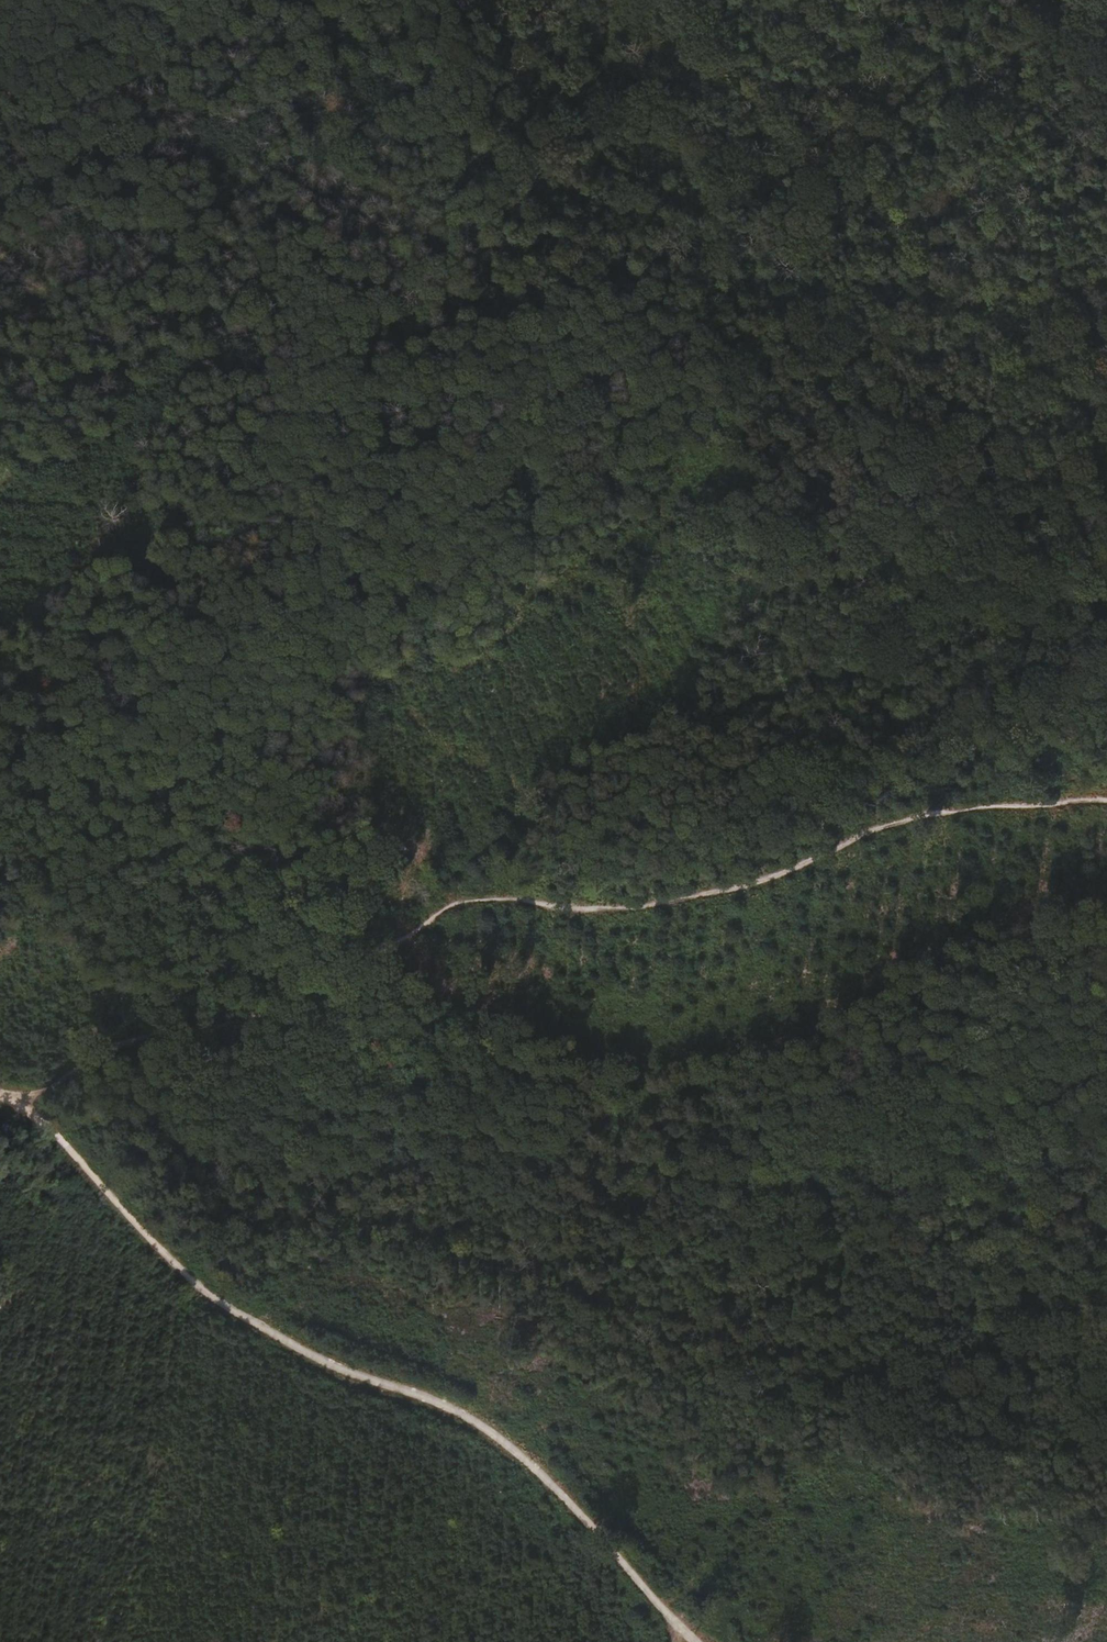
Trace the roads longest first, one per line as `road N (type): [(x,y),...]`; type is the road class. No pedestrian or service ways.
road 1 (track): [(30,1106),(210,1294),(335,1366),(434,1400),(511,1446),(710,1641)]

